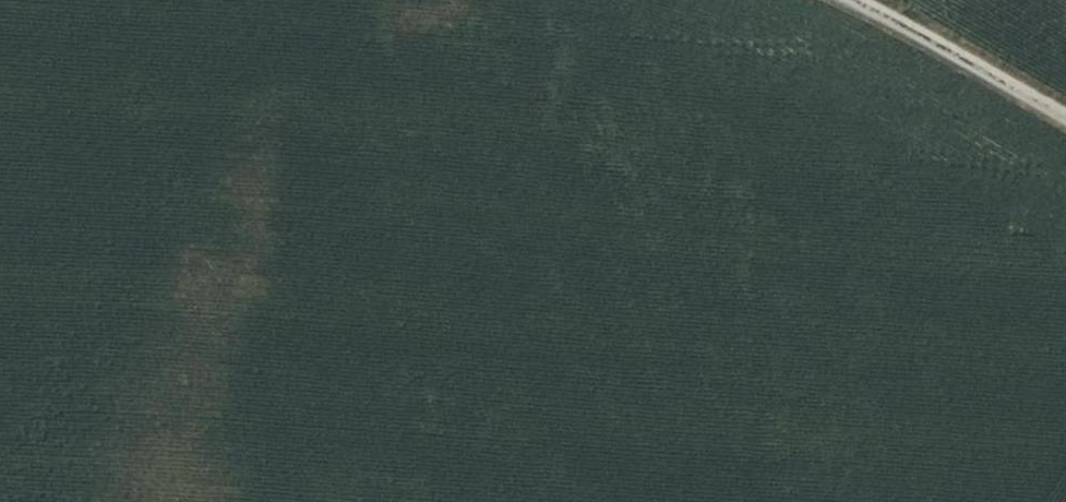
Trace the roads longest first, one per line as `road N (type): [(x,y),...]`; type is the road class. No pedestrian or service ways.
road 1 (track): [(846,0),(943,43),(1065,119)]

